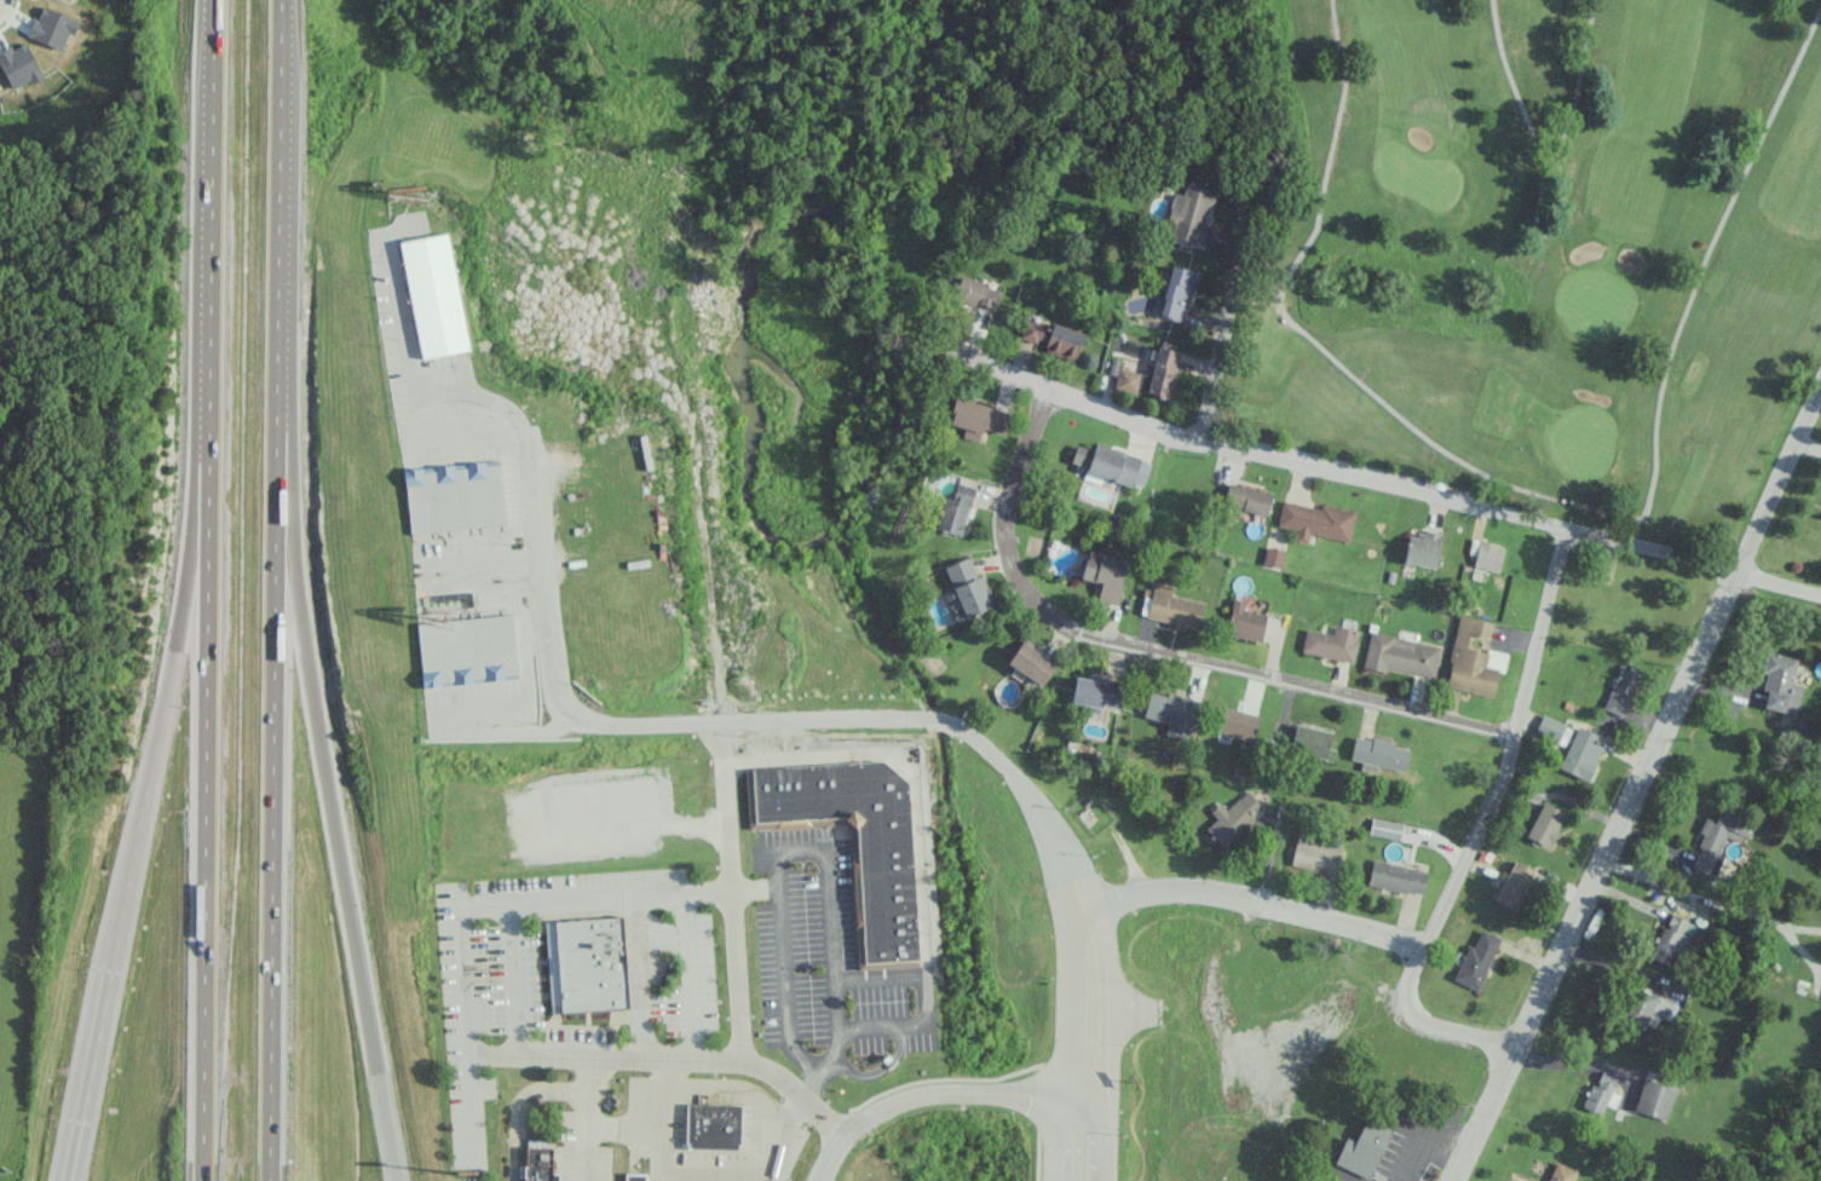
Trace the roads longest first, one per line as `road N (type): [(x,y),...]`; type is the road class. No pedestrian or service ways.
road 1 (motorway): [(267,1180),(279,0)]
road 2 (motorway): [(212,0),(200,1180)]
road 3 (residential): [(937,345),(1158,430),(1820,592)]
road 4 (motorway): [(395,1180),(318,737),(276,391)]
road 5 (motorway): [(208,431),(174,650),(70,1180)]
road 6 (residential): [(1515,733),(1113,641),(1056,621),(1016,577),(1004,520),(1049,388)]
road 7 (residential): [(952,724),(601,727),(577,718),(557,698),(549,664),(526,436),(500,407)]
road 8 (residential): [(1453,1180),(1735,572)]
road 9 (residential): [(1515,1050),(1421,1022),(1407,1012),(1405,992),(1503,779),(1567,528)]
road 10 (residential): [(1422,947),(1177,886),(1078,897)]
road 11 (residential): [(721,724),(742,1061)]
road 12 (tertiary): [(819,1180),(843,1136),(901,1099),(1082,1094)]
road 13 (residential): [(469,1054),(742,1061)]
road 14 (residential): [(1198,440),(1247,214)]
road 15 (residential): [(1078,897),(1021,784),(952,724)]
road 16 (residential): [(1735,572),(1820,387)]
road 17 (tertiary): [(1082,1094),(1088,997),(1078,897)]
road 18 (residential): [(843,1136),(784,1079),(742,1061)]

